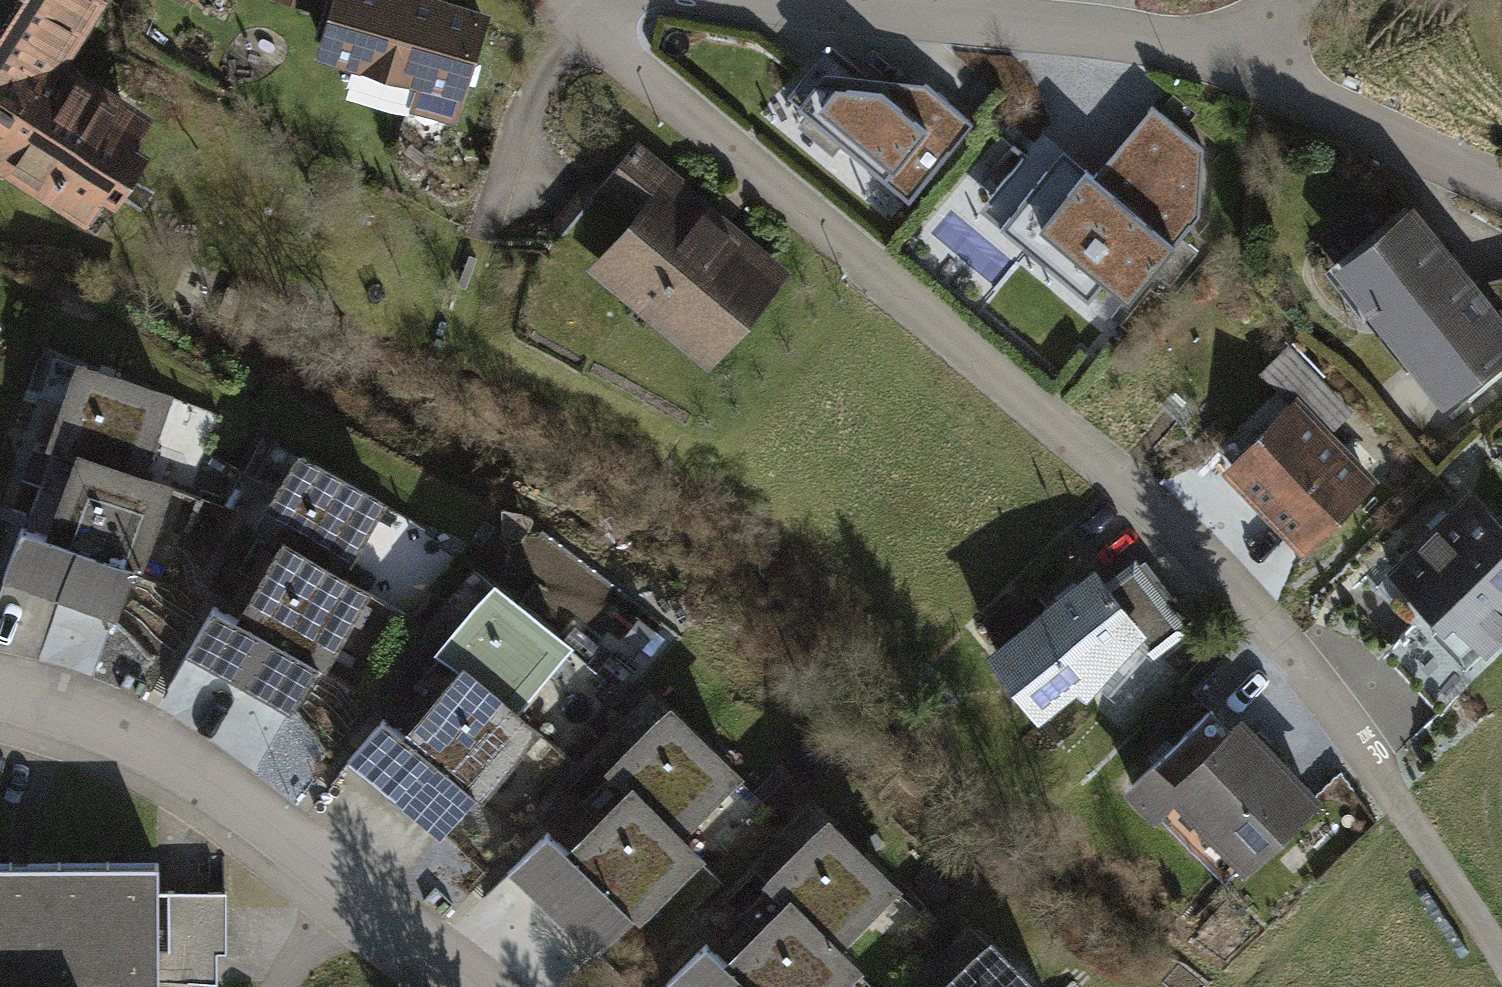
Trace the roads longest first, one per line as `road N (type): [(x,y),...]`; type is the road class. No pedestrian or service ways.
road 1 (residential): [(572,0),(606,45),(1221,571),(1385,783)]
road 2 (residential): [(497,986),(343,877),(76,723),(0,711)]
road 3 (residential): [(1228,45),(922,10)]
road 4 (residential): [(1501,186),(1228,45)]
road 5 (track): [(1385,783),(1501,951)]
road 6 (residential): [(922,10),(794,0)]

